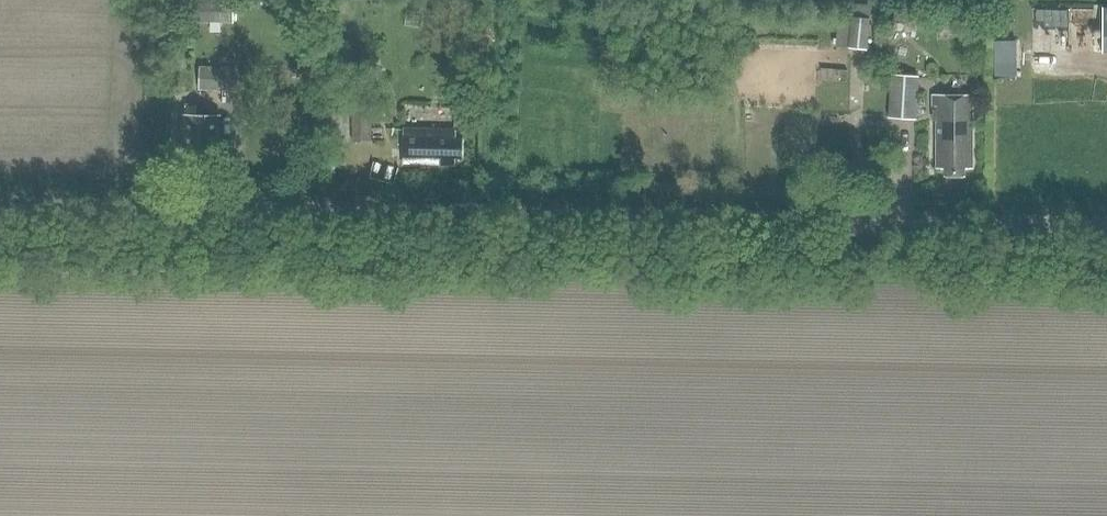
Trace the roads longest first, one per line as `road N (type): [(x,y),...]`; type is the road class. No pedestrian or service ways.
road 1 (tertiary): [(1106,224),(0,210)]

